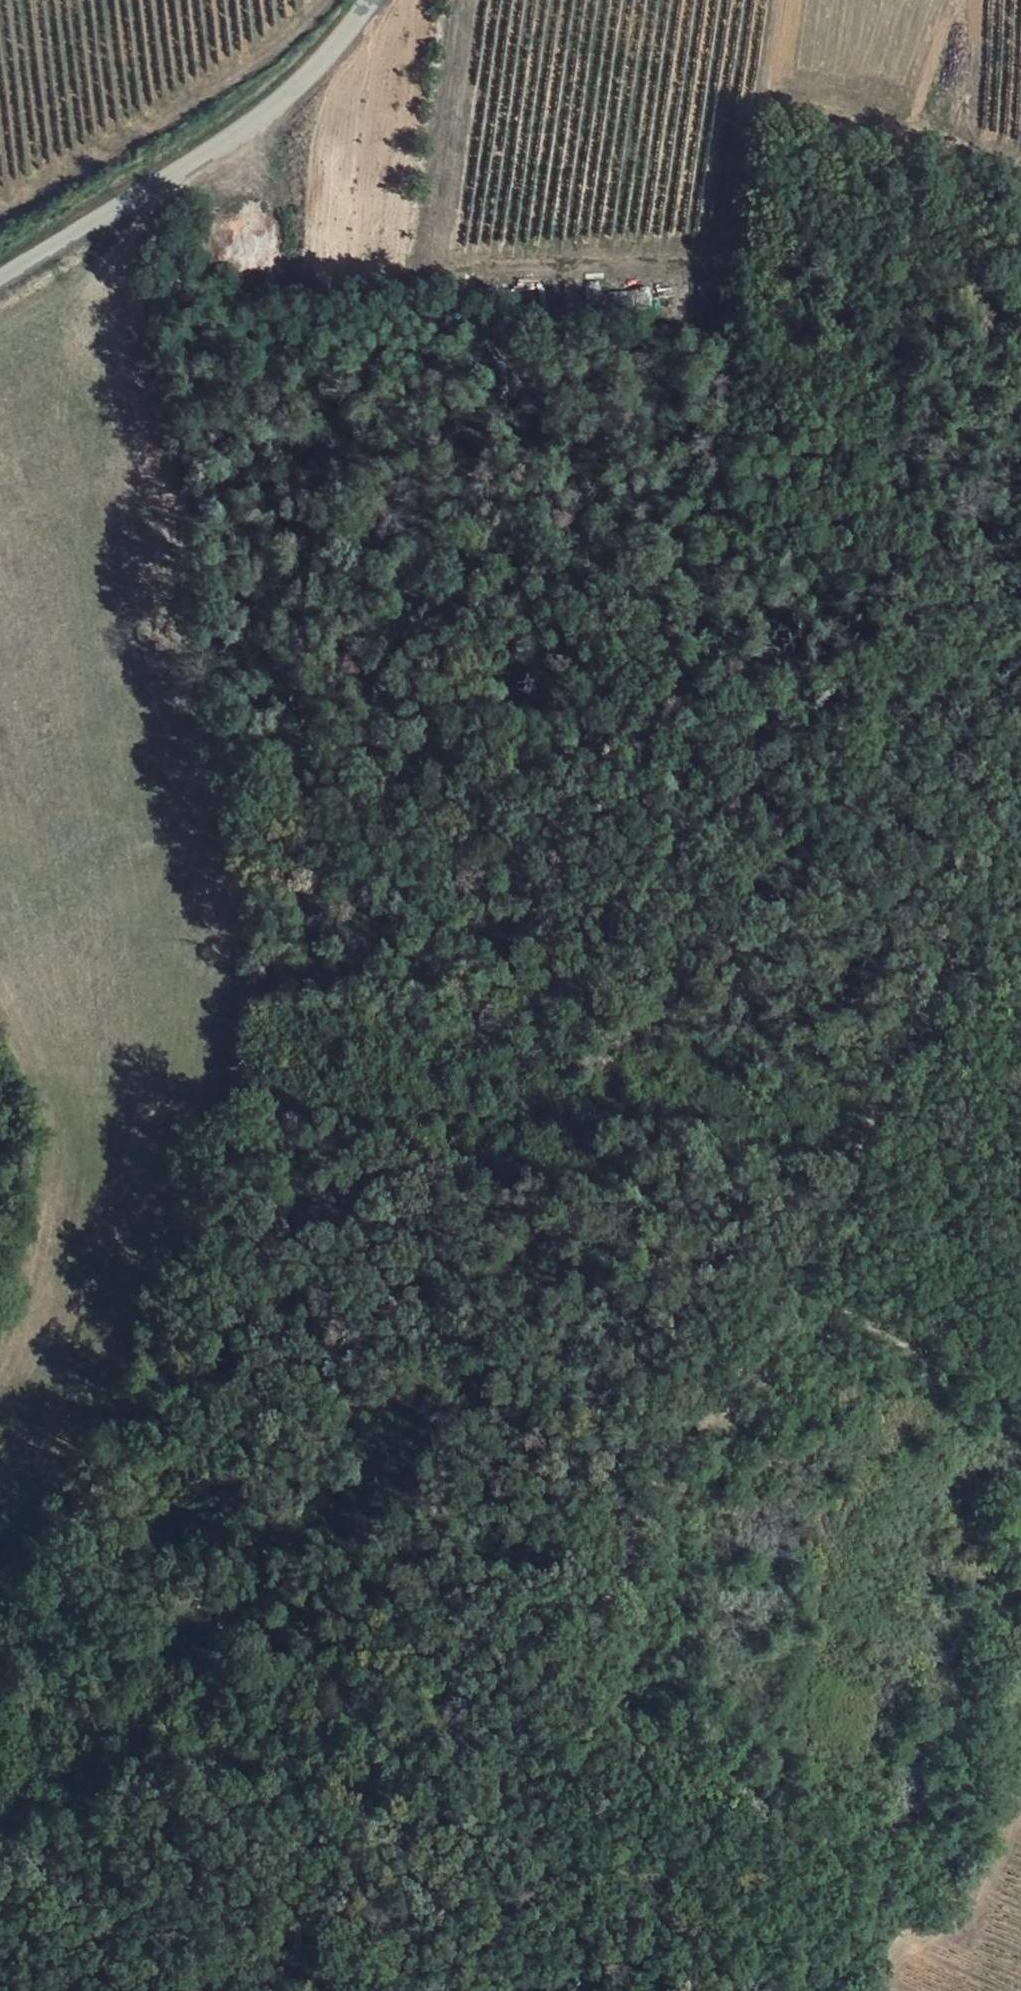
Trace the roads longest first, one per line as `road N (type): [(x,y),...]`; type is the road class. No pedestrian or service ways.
road 1 (unclassified): [(369,0),(336,45),(257,120),(0,280)]

